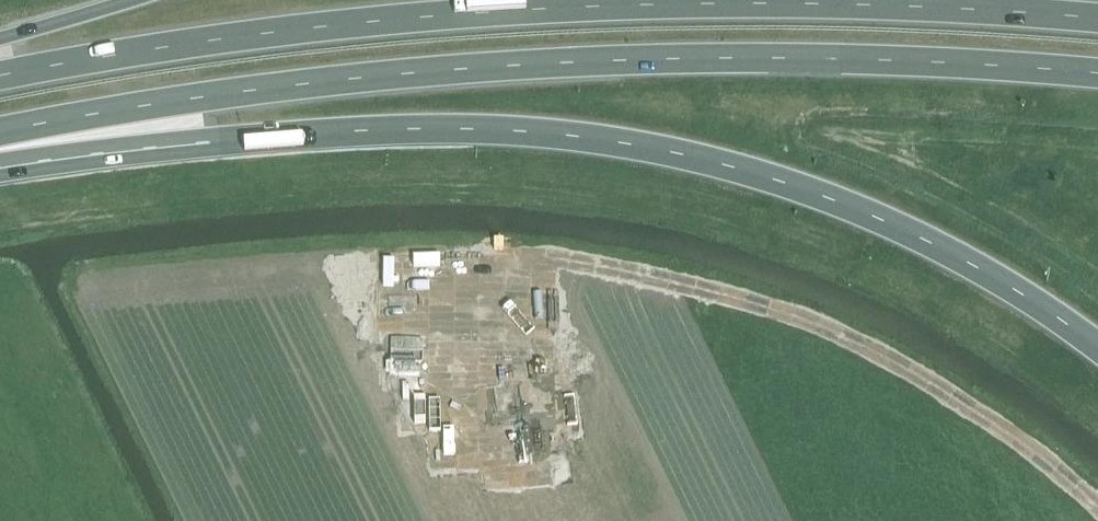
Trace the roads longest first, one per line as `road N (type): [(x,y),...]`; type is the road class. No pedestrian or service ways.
road 1 (trunk): [(0,160),(364,131),(604,138),(768,178),(893,225),(990,275),(1097,347)]
road 2 (trunk): [(1097,18),(864,4),(568,6),(268,33),(0,75)]
road 3 (trunk): [(0,130),(289,85),(571,61),(786,57),(1097,72)]
road 4 (trunk): [(128,0),(0,37)]

